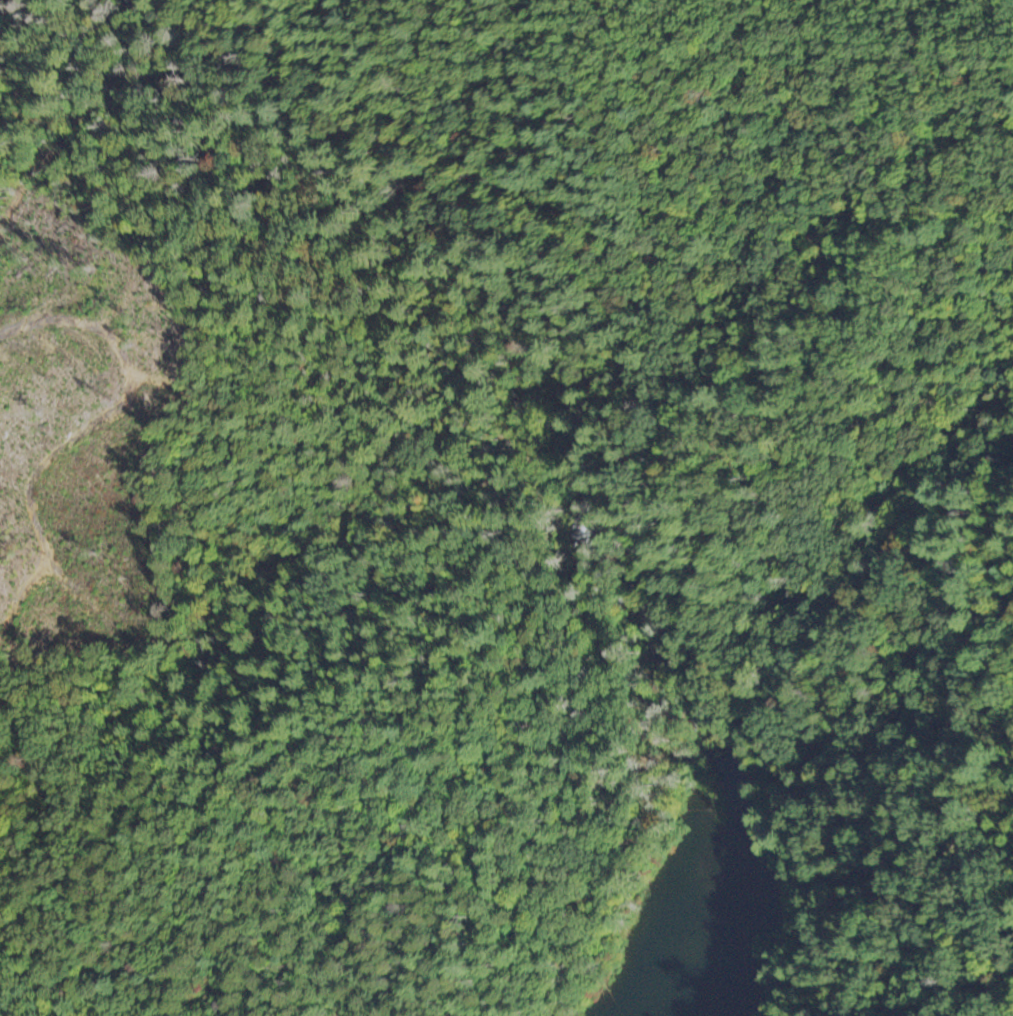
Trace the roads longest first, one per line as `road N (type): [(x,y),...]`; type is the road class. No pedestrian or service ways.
road 1 (residential): [(1012,402),(963,386),(882,418),(829,425),(788,413),(767,401),(758,381),(758,307),(741,271),(696,262),(455,145),(253,0)]
road 2 (residential): [(1012,608),(995,573),(990,539),(1012,446)]

